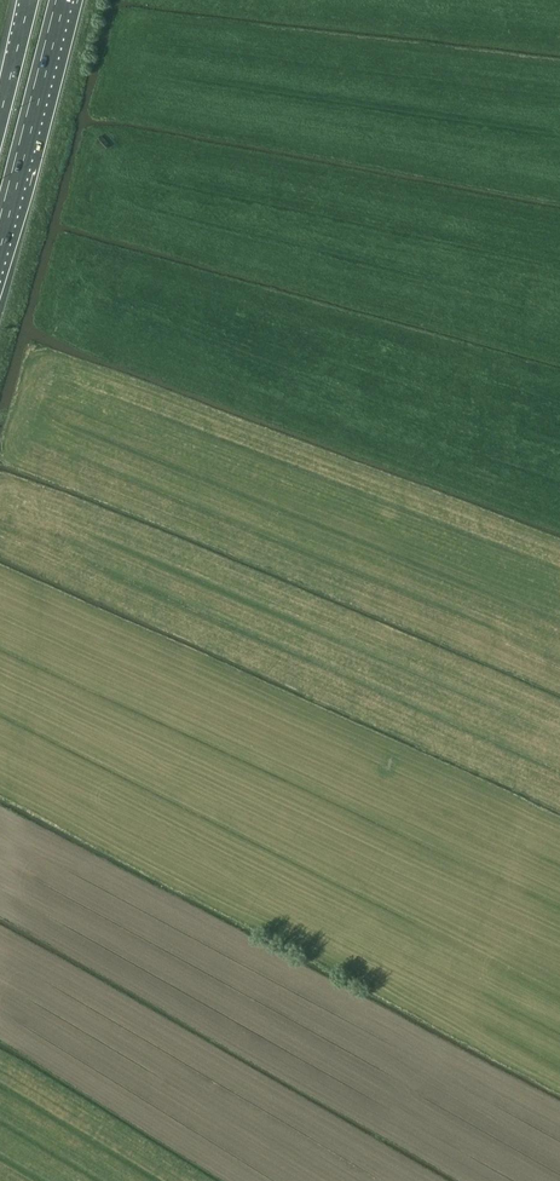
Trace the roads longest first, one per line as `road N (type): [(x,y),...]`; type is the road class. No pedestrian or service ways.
road 1 (motorway): [(0,228),(60,0)]

